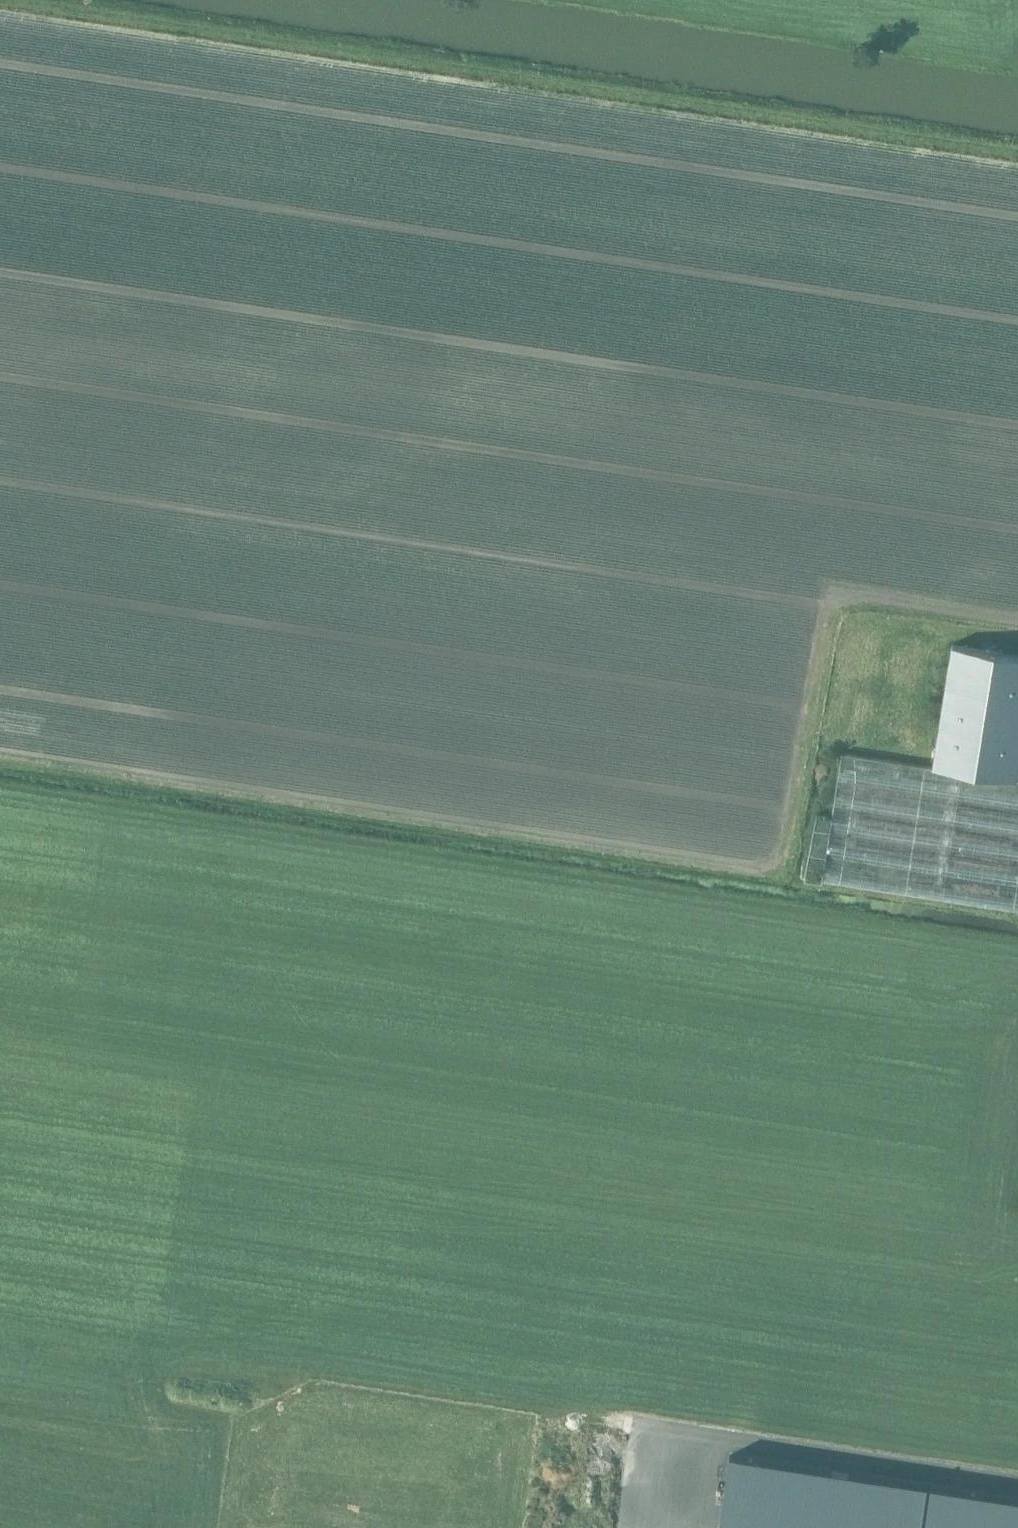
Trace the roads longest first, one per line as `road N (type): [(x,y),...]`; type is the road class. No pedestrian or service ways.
road 1 (track): [(1017,155),(0,1)]

